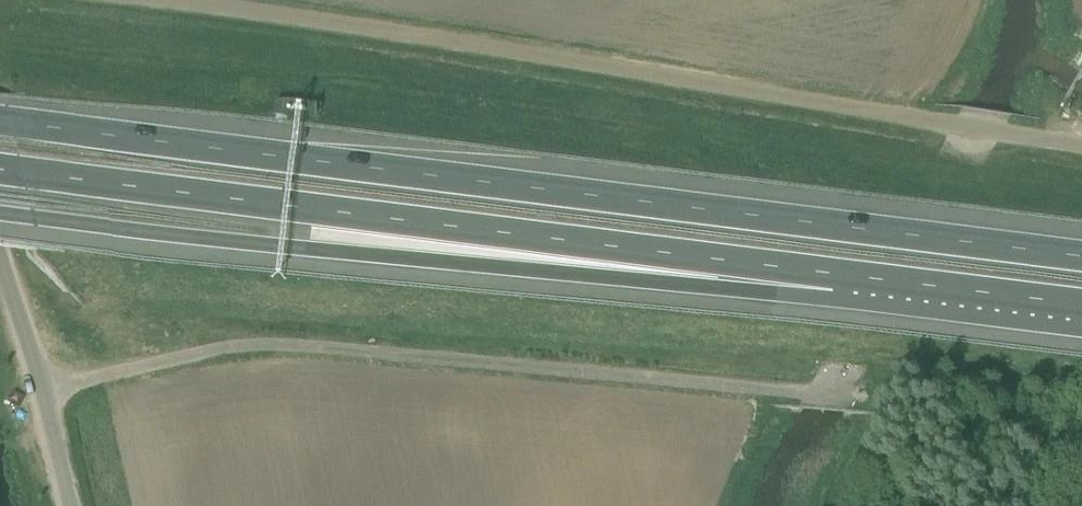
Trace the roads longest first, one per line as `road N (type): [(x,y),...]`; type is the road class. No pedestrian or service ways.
road 1 (motorway): [(1081,252),(0,123)]
road 2 (unclassified): [(101,0),(1081,145)]
road 3 (motorway): [(0,172),(837,275)]
road 4 (motorway): [(0,216),(687,287),(837,275)]
road 5 (track): [(44,391),(113,368),(255,346),(834,401)]
road 6 (unclassified): [(68,505),(44,391),(0,262)]
road 7 (motorway): [(837,275),(1081,305)]

